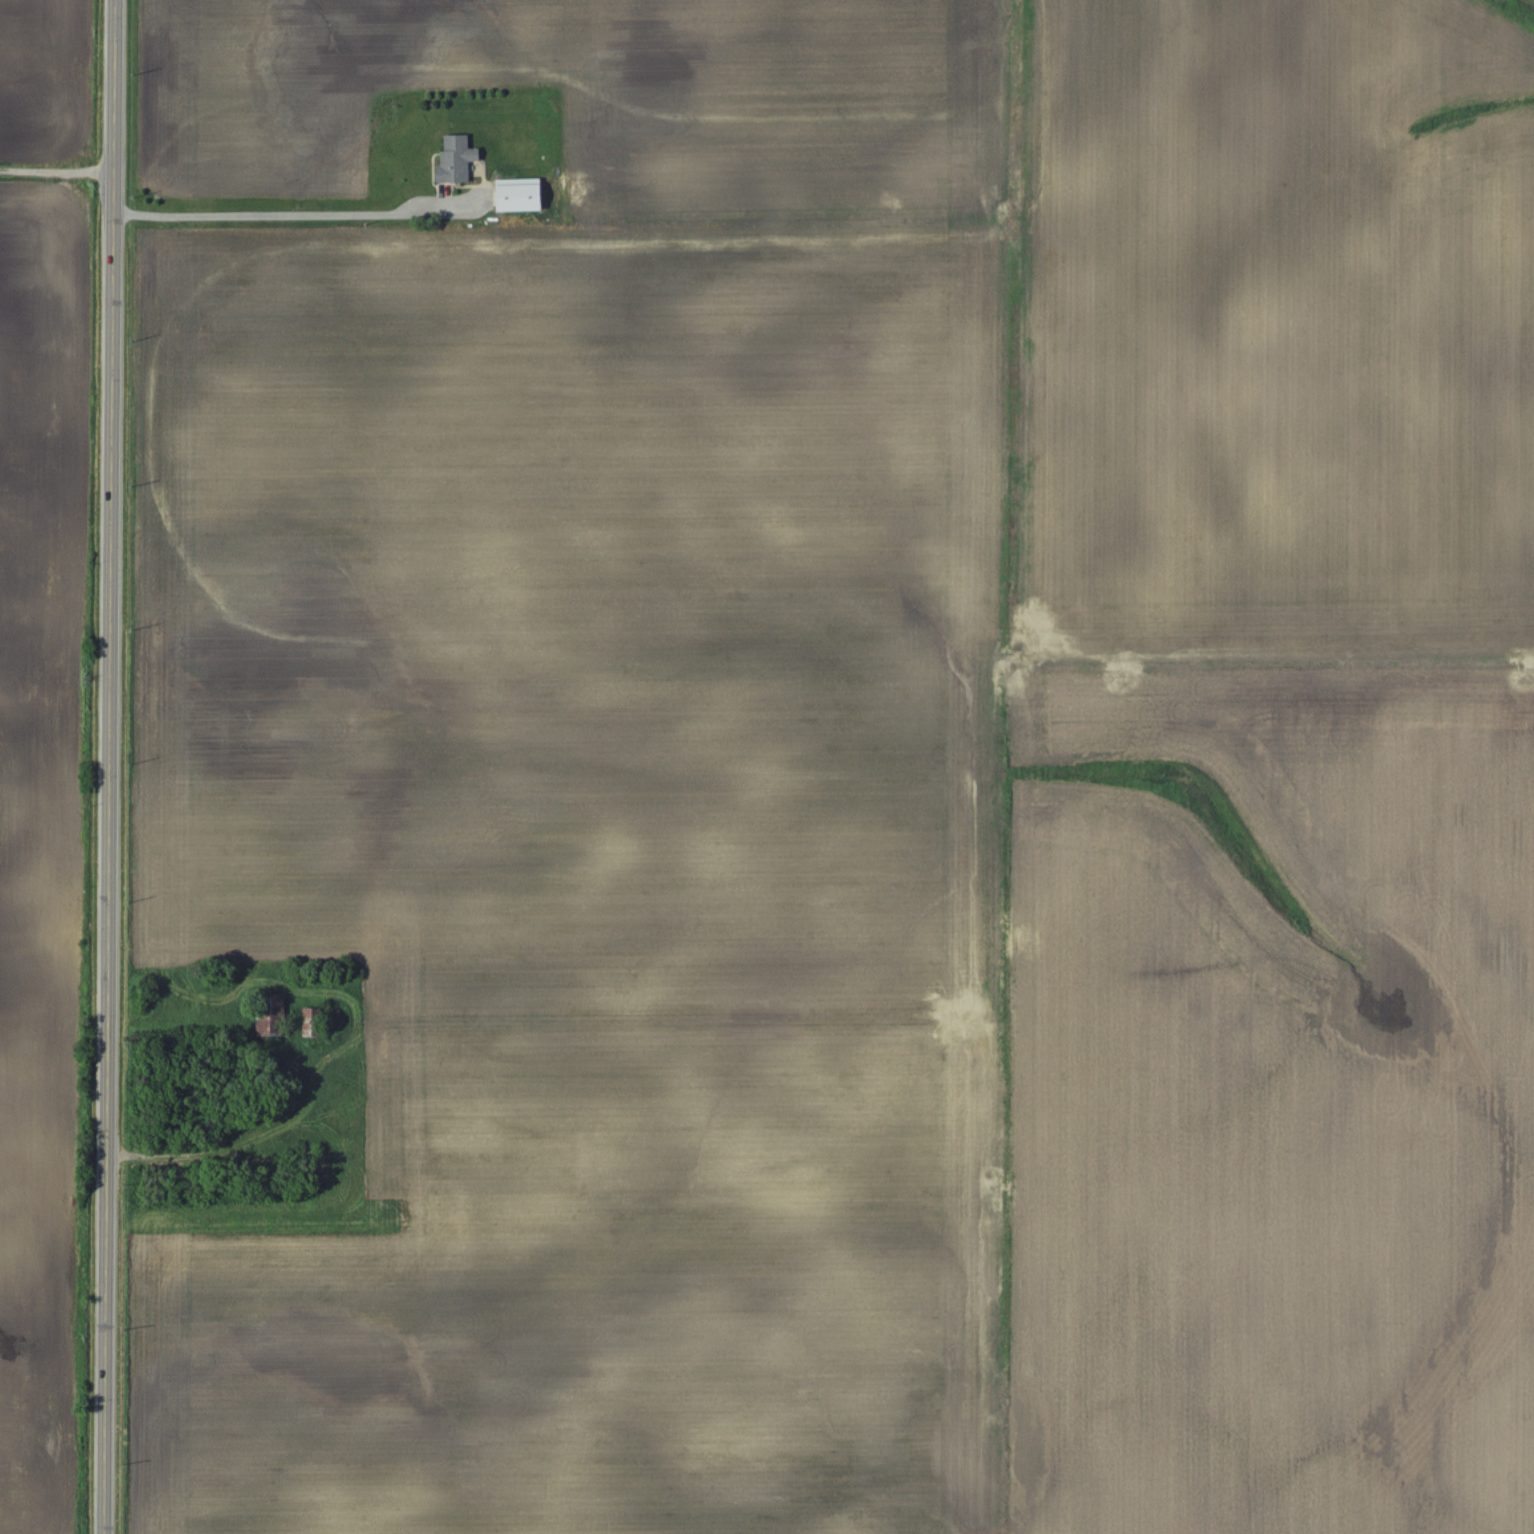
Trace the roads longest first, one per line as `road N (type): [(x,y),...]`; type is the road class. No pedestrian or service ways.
road 1 (primary): [(105,1533),(115,0)]

